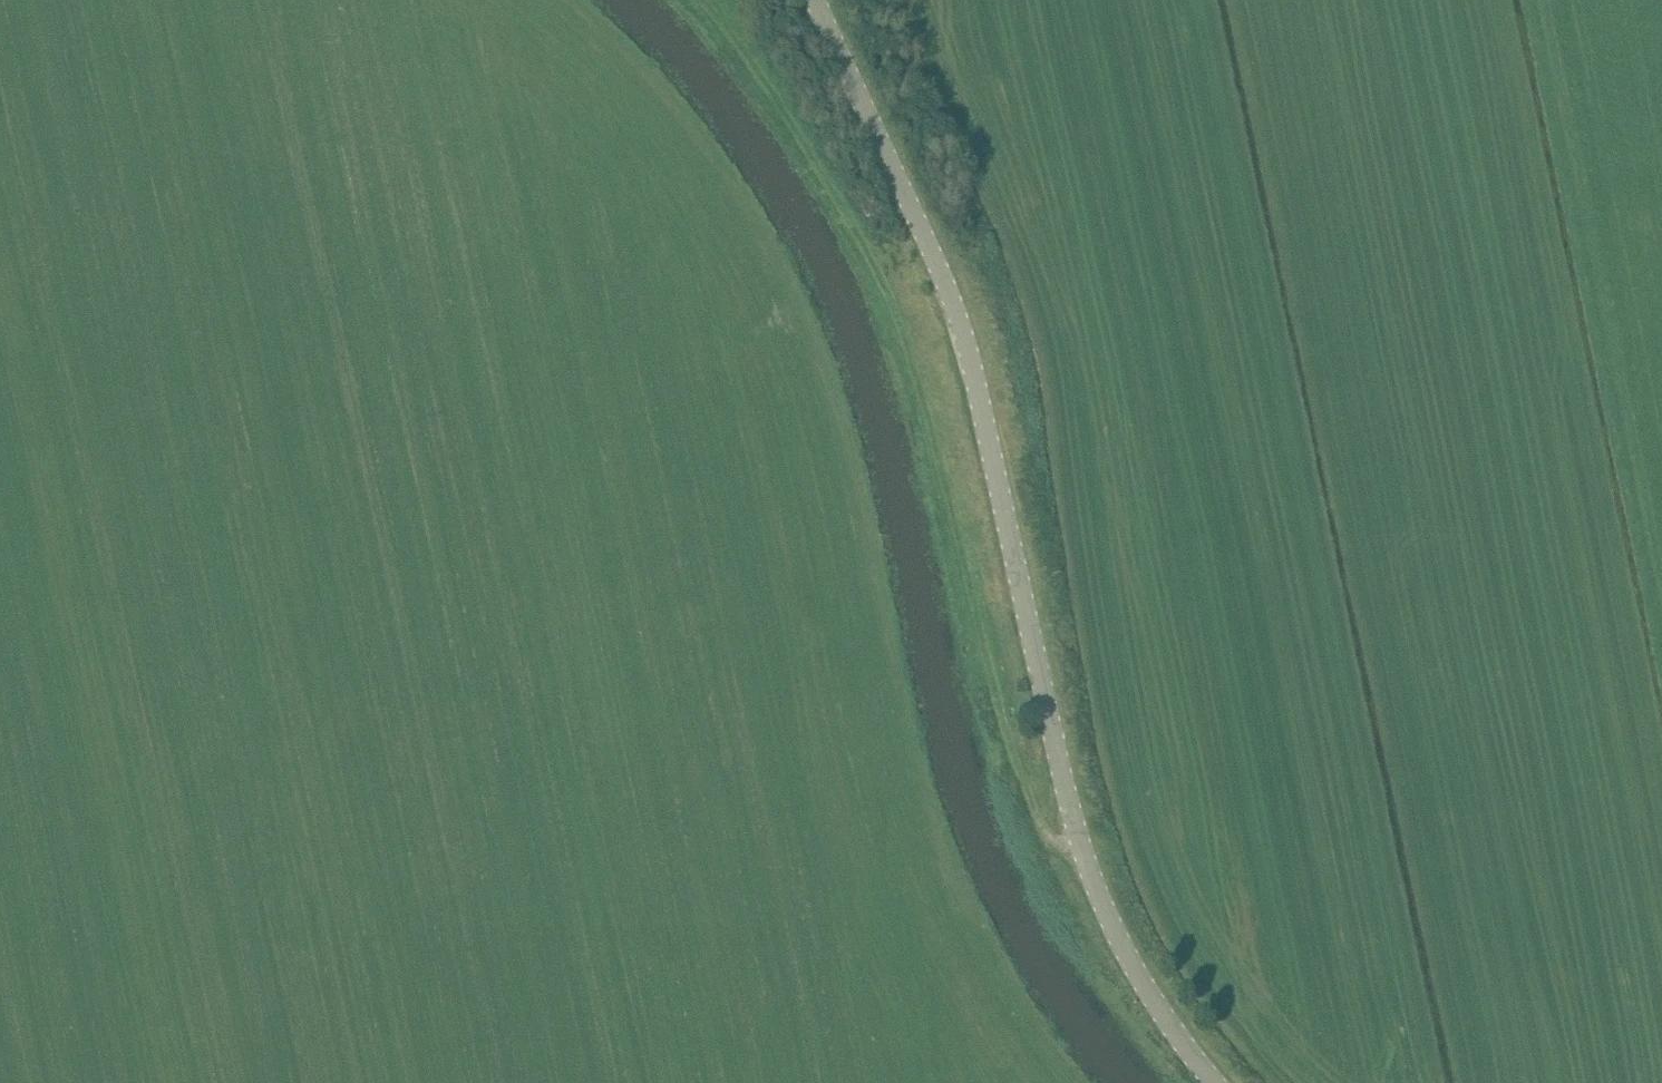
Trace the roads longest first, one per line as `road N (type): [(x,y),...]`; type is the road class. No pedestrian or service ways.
road 1 (unclassified): [(1216,1082),(1141,979),(1076,834),(969,348),(815,0)]

